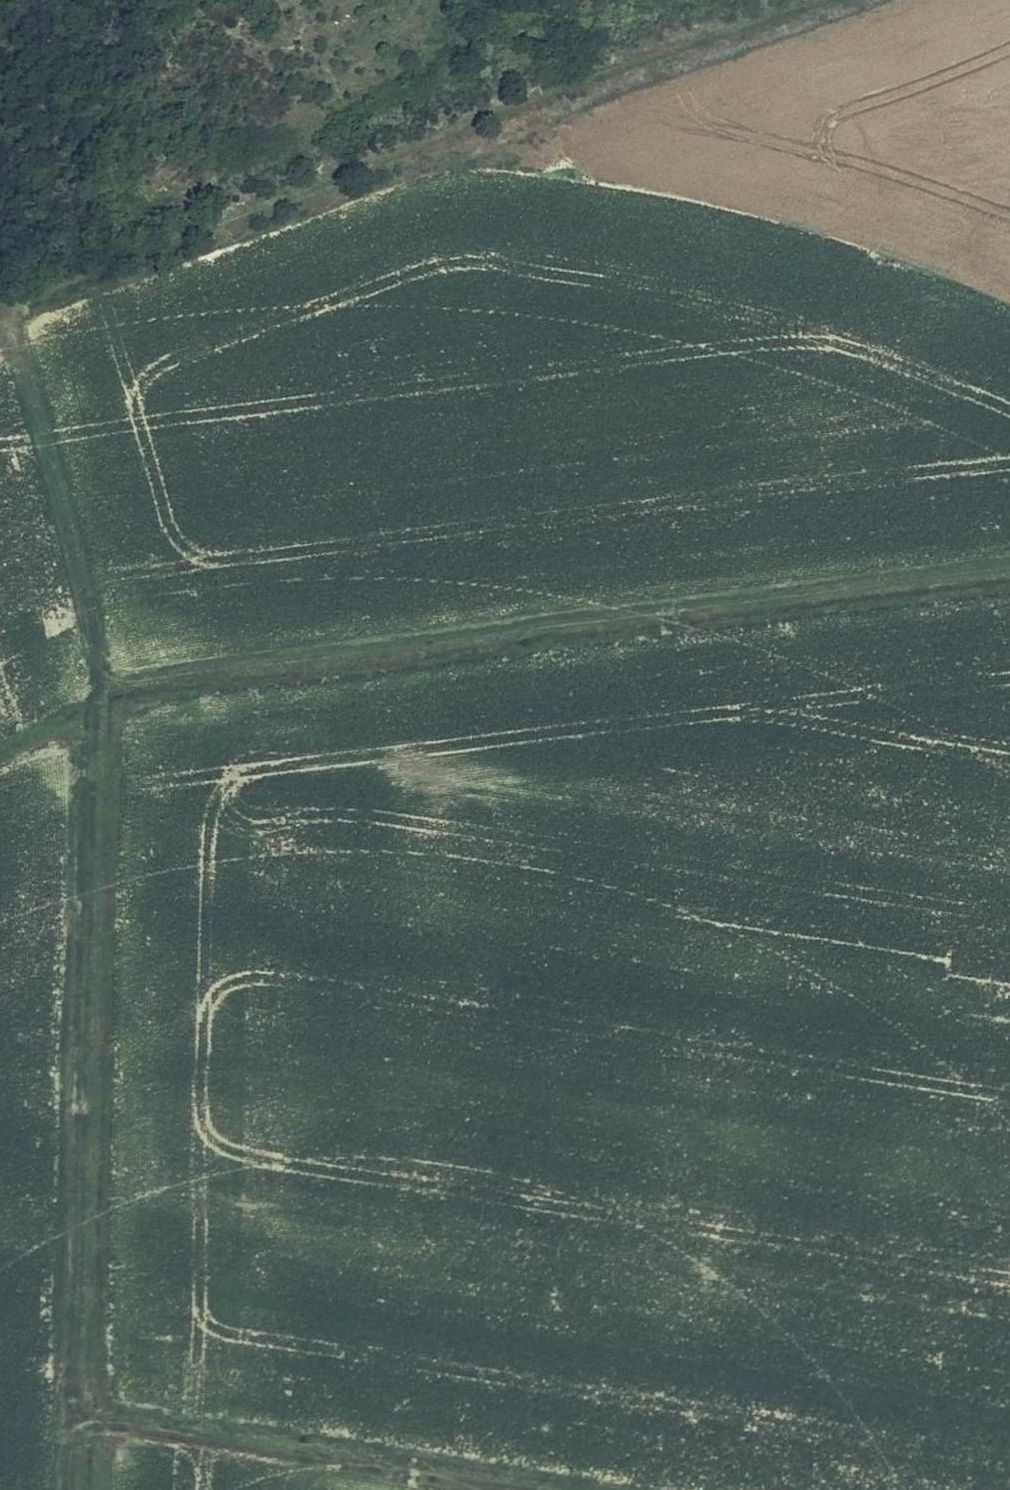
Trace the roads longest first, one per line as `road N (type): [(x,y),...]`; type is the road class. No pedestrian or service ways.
road 1 (track): [(0,337),(90,674),(73,1489)]
road 2 (track): [(805,0),(530,90),(10,296),(0,314)]

